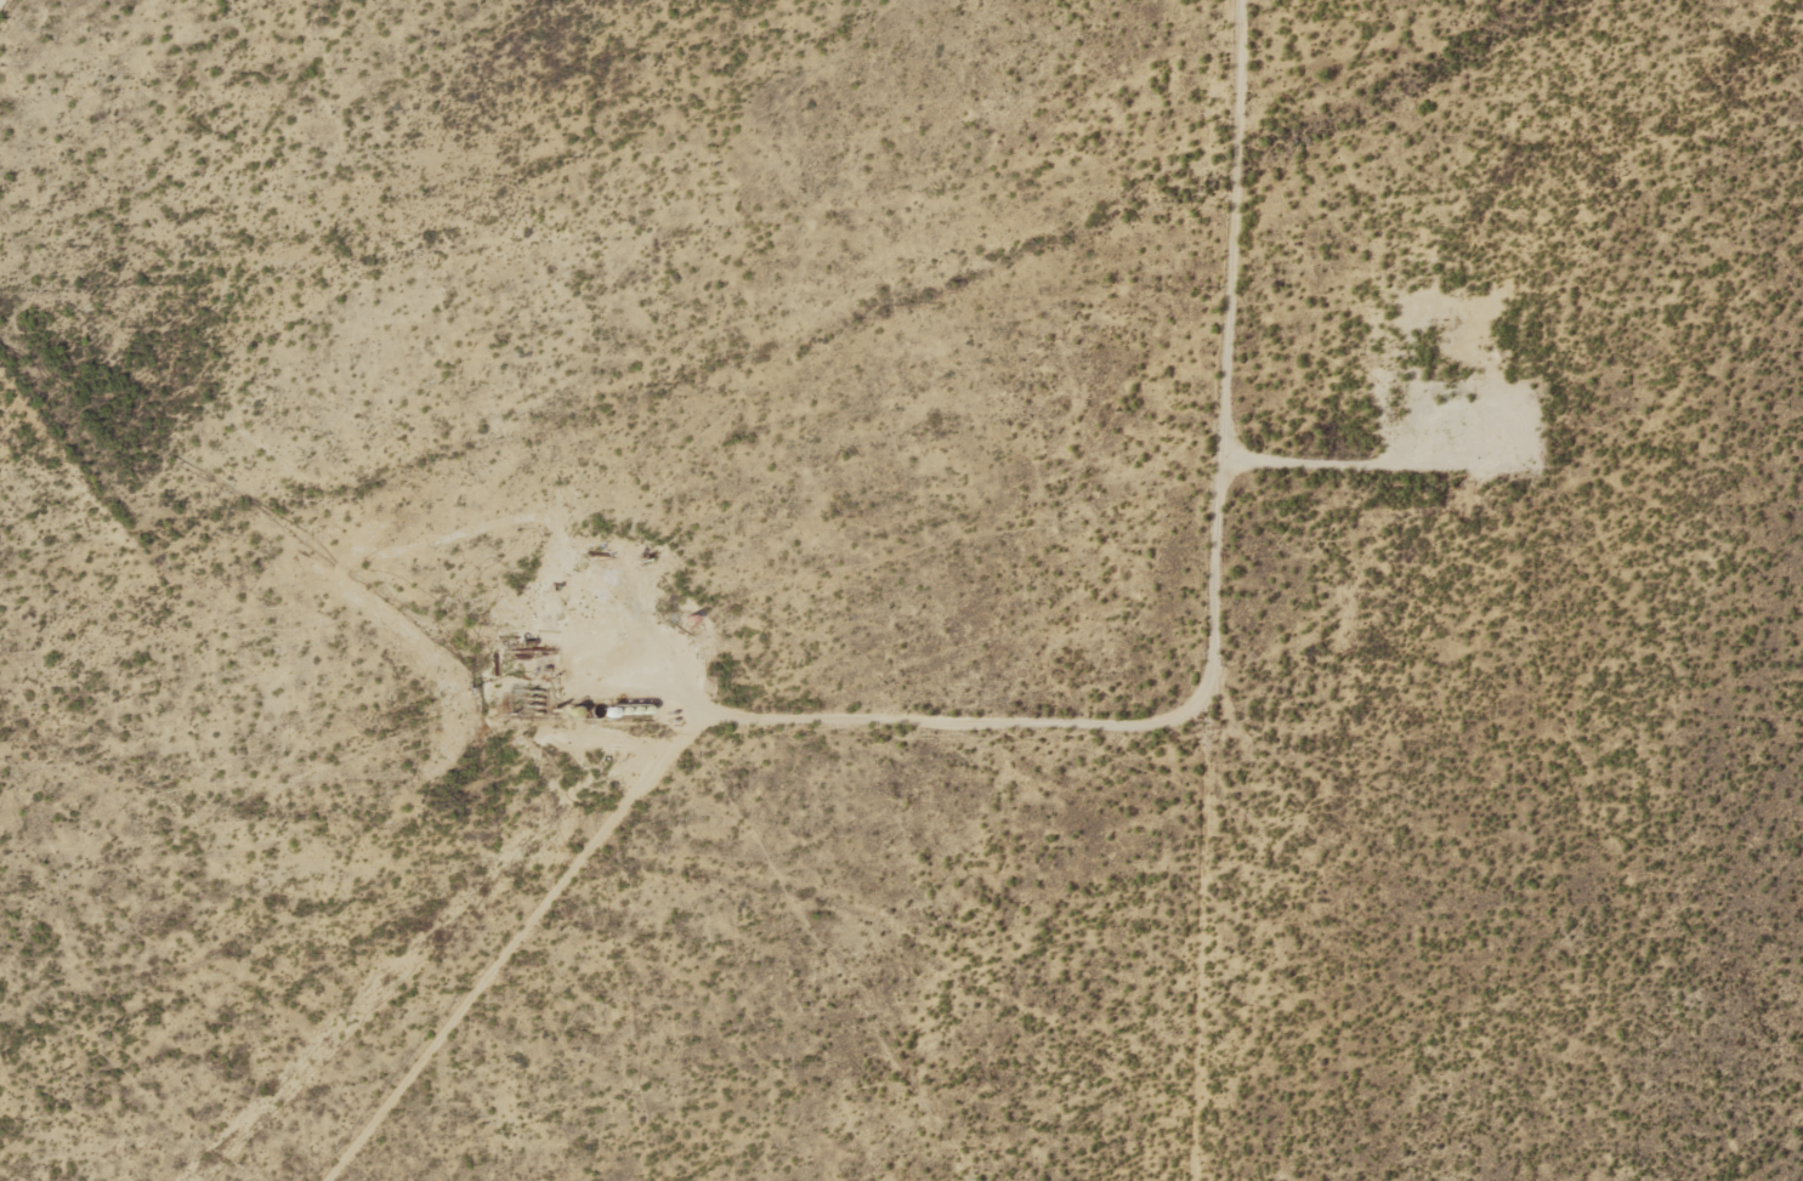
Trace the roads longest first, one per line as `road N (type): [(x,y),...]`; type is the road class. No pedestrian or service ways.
road 1 (track): [(1194,1180),(1242,0)]

